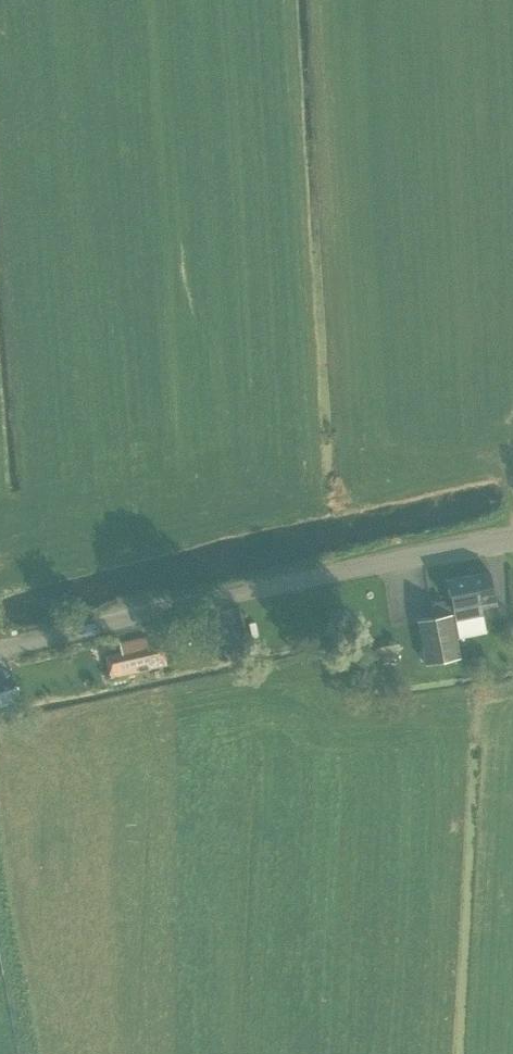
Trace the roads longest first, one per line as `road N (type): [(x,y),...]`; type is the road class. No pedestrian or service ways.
road 1 (unclassified): [(0,654),(512,543)]

